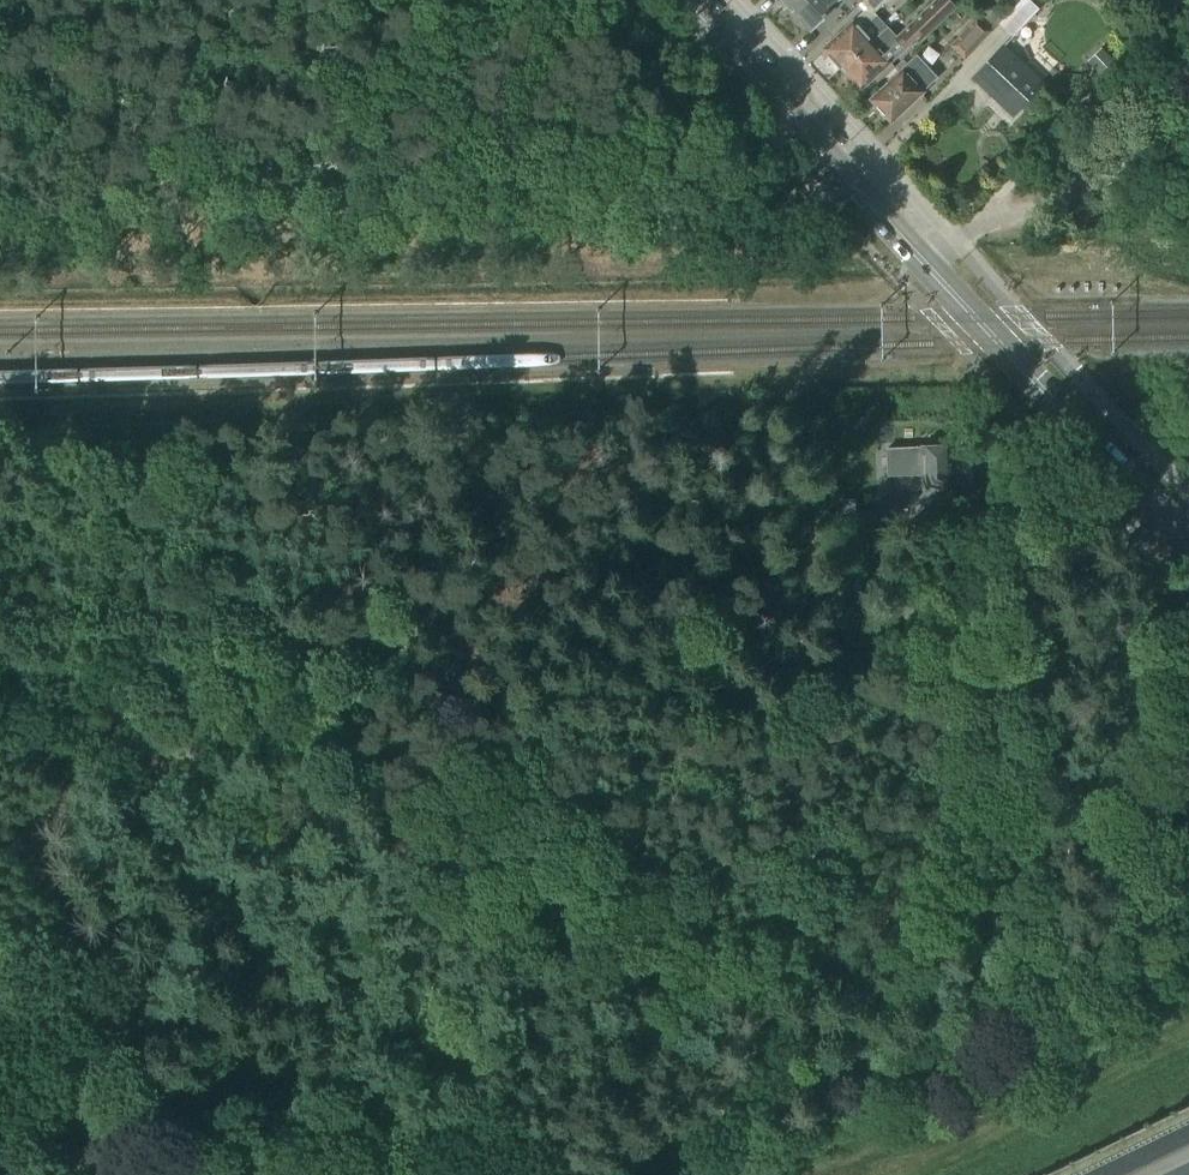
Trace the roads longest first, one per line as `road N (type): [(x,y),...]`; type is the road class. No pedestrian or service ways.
road 1 (secondary): [(1188,548),(920,258)]
road 2 (secondary): [(920,258),(680,0)]
road 3 (track): [(984,224),(1012,177),(1188,18)]
road 4 (unclassified): [(920,258),(1136,154)]

